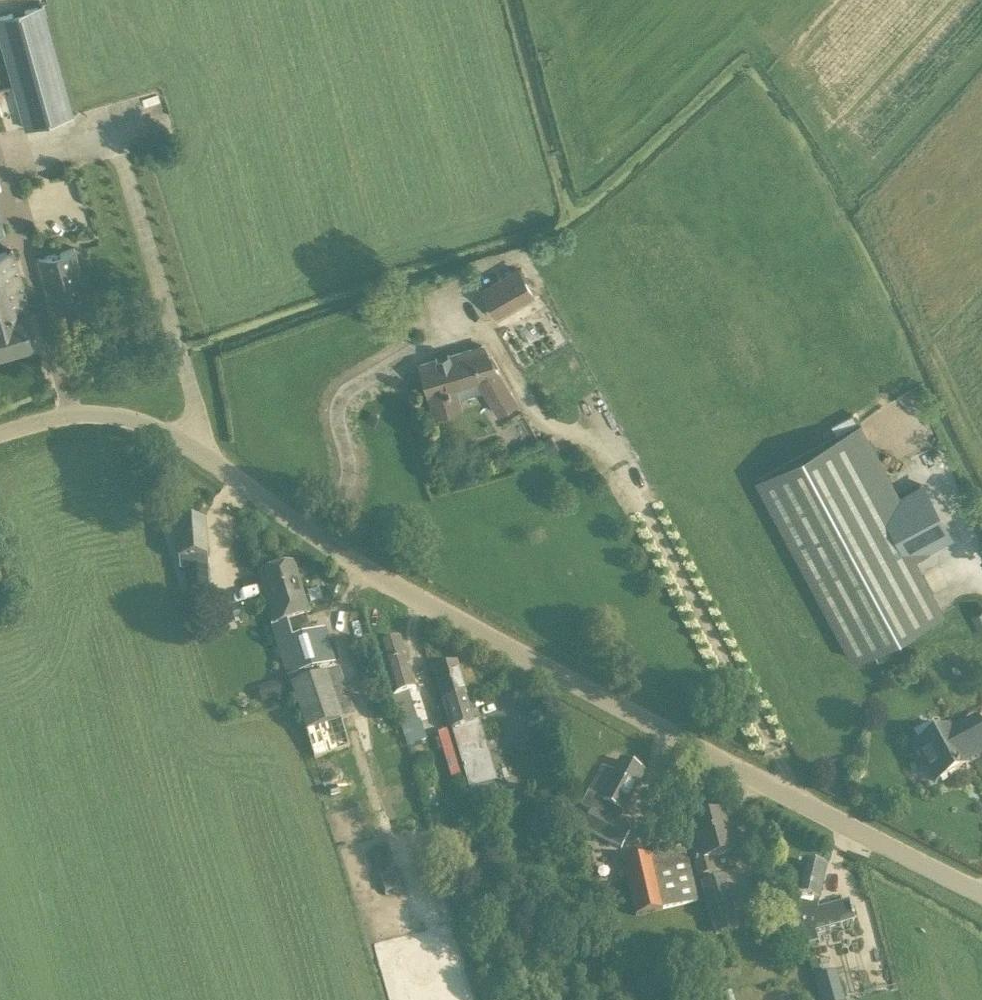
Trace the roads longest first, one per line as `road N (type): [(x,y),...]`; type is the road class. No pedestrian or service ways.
road 1 (unclassified): [(981,894),(413,596),(383,569),(141,423),(58,414),(0,434)]

